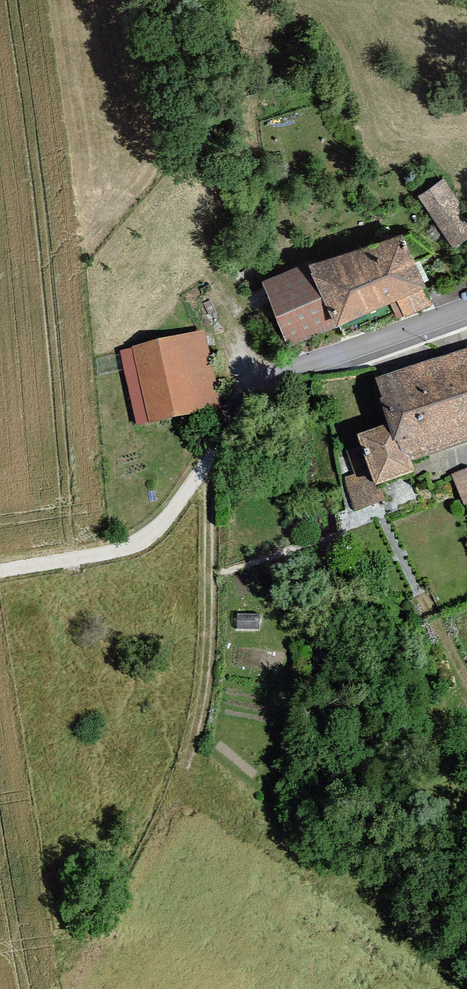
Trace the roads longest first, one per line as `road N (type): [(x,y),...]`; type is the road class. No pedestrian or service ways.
road 1 (track): [(0,573),(145,540),(184,496),(263,379),(466,319)]
road 2 (track): [(207,463),(212,649),(176,799),(111,951)]
road 3 (track): [(382,516),(466,677)]

